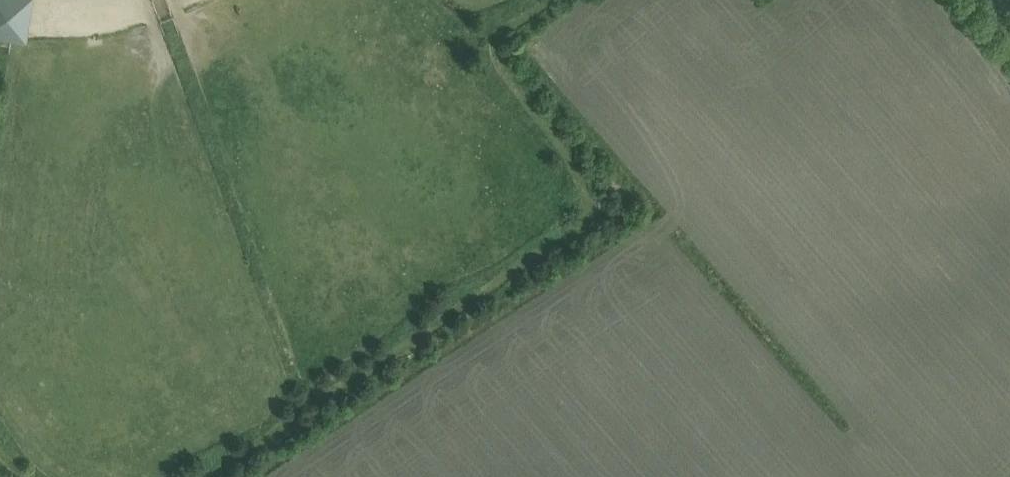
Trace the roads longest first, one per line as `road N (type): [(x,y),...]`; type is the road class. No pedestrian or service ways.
road 1 (track): [(550,0),(505,24),(498,50),(509,84),(576,171),(586,206),(574,241),(207,476)]

